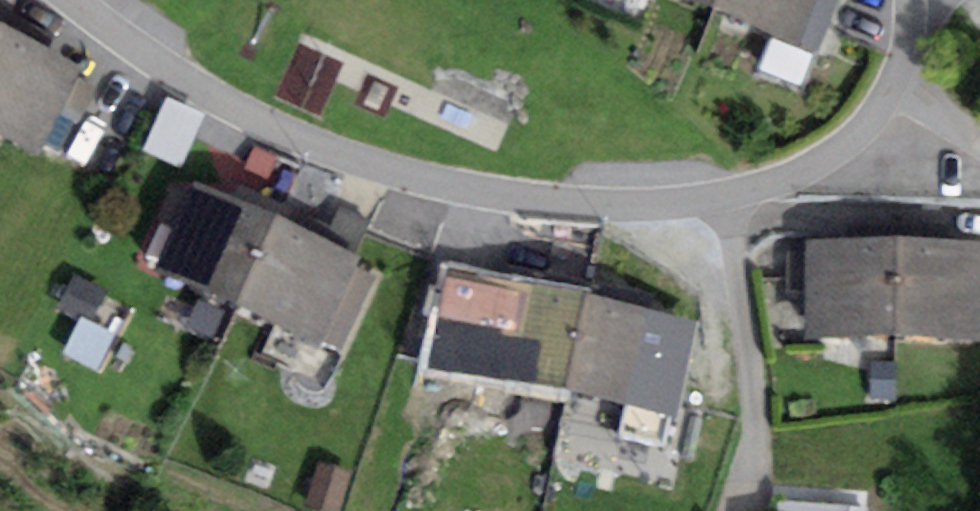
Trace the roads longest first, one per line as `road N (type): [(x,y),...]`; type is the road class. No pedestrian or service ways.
road 1 (residential): [(72,0),(193,85),(299,136),(389,170),(477,191),(650,206),(721,199),(819,166),(899,94)]

